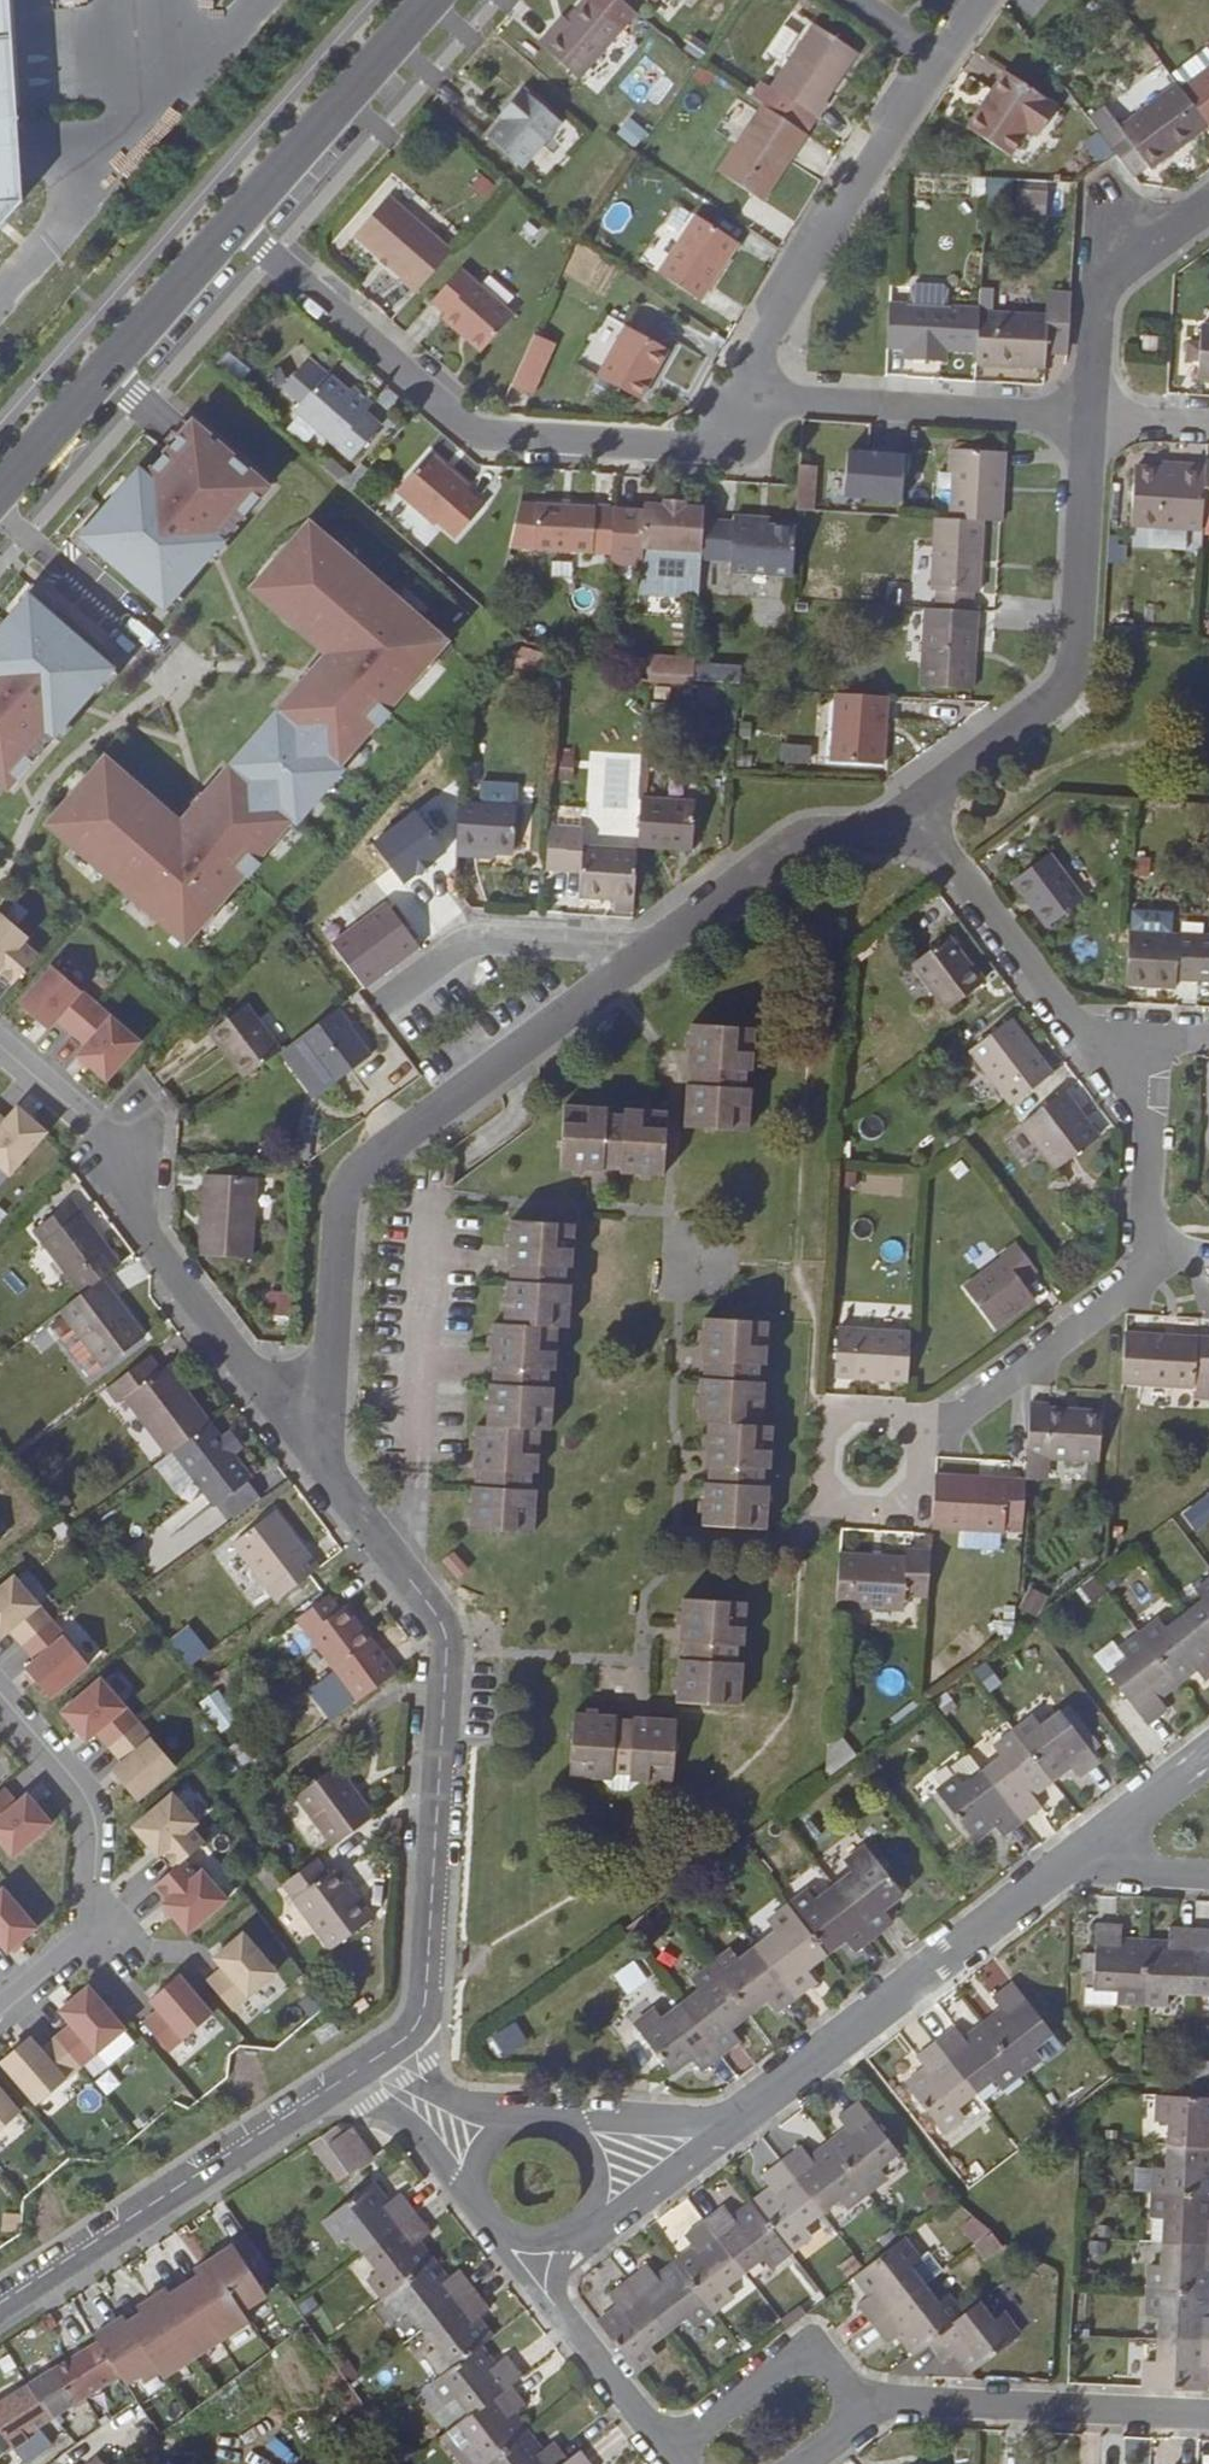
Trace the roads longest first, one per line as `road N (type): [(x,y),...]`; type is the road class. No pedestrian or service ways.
road 1 (residential): [(646,964),(346,1190),(333,1468)]
road 2 (residential): [(758,390),(714,445),(485,442),(233,220)]
road 3 (residential): [(333,1468),(455,1643),(433,2012),(400,2038)]
road 4 (residential): [(1097,1037),(1156,1100),(1154,1270),(946,1430),(874,1463)]
road 5 (residential): [(1094,415),(1086,630),(1065,698),(918,813)]
road 6 (residential): [(986,0),(789,297),(758,390)]
road 7 (residential): [(351,2075),(0,2305)]
road 8 (residential): [(1066,1868),(729,2118)]
road 9 (residential): [(0,1695),(92,1801),(84,1942),(0,2012)]
road 10 (residential): [(333,1468),(250,1375),(149,1226),(115,1149)]
road 11 (tertiary): [(233,220),(0,490)]
road 12 (residential): [(758,390),(1094,415)]
road 13 (residential): [(877,2408),(890,2397),(1208,2413)]
road 14 (residential): [(918,813),(800,848),(646,964)]
road 15 (tertiary): [(433,0),(233,220)]
road 16 (residential): [(918,813),(1056,1006),(1097,1037)]
road 17 (residential): [(666,2443),(817,2332),(877,2408)]
road 18 (residential): [(646,964),(598,947),(483,945),(395,1010)]
road 19 (residential): [(1208,207),(1104,286),(1094,415)]
road 20 (residential): [(351,2075),(422,2128),(480,2206)]
road 21 (residential): [(1208,1753),(1066,1868)]
road 22 (residential): [(557,2310),(666,2443)]
road 23 (residential): [(591,2218),(729,2118)]
road 24 (residential): [(0,1045),(115,1149)]
road 25 (residential): [(729,2118),(576,2135)]
road 26 (residential): [(510,2130),(453,2096),(400,2038)]
road 27 (residential): [(1066,1868),(1208,1870)]

